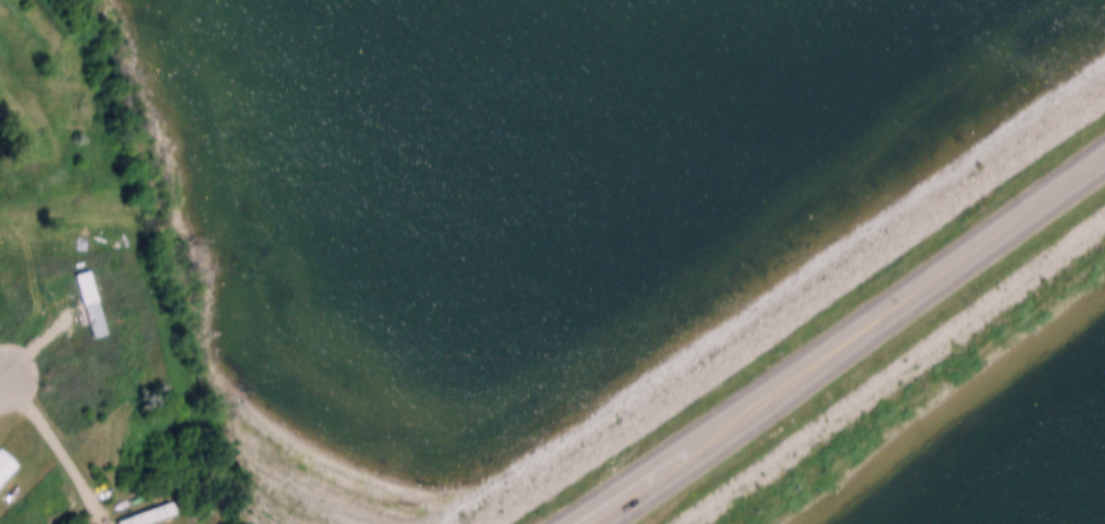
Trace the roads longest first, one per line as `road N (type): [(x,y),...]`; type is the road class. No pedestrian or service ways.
road 1 (primary): [(672,430),(1104,115)]
road 2 (primary): [(562,508),(672,430)]

